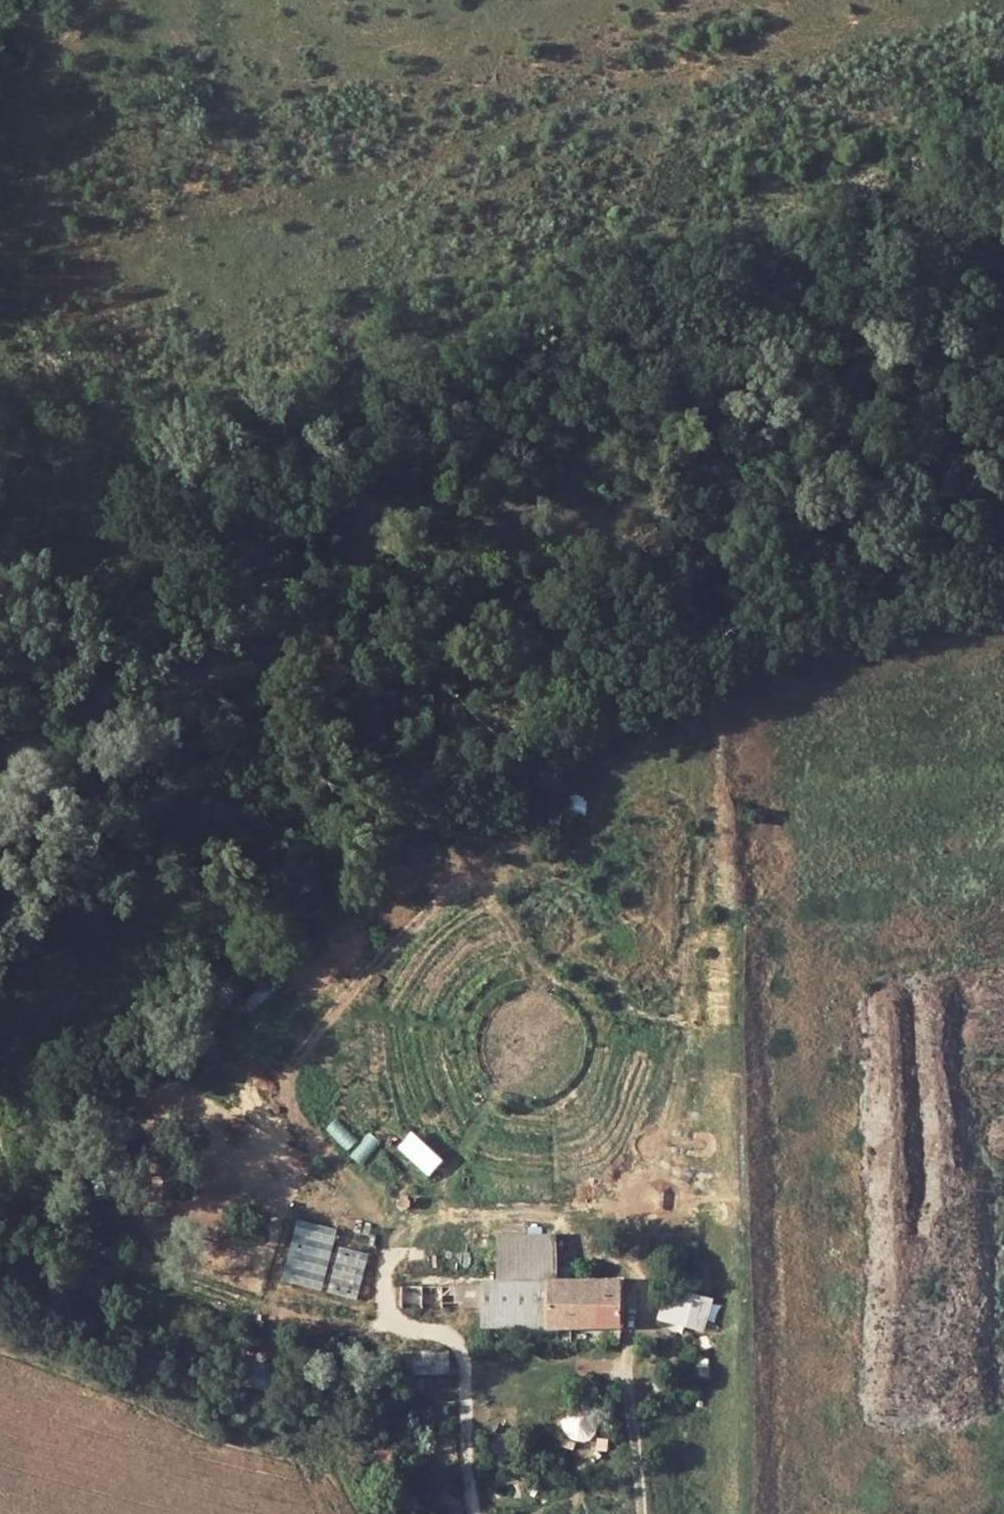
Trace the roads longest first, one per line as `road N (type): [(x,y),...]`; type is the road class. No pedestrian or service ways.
road 1 (track): [(388,1258),(382,1220),(306,1133),(284,1077),(455,893),(490,878)]

